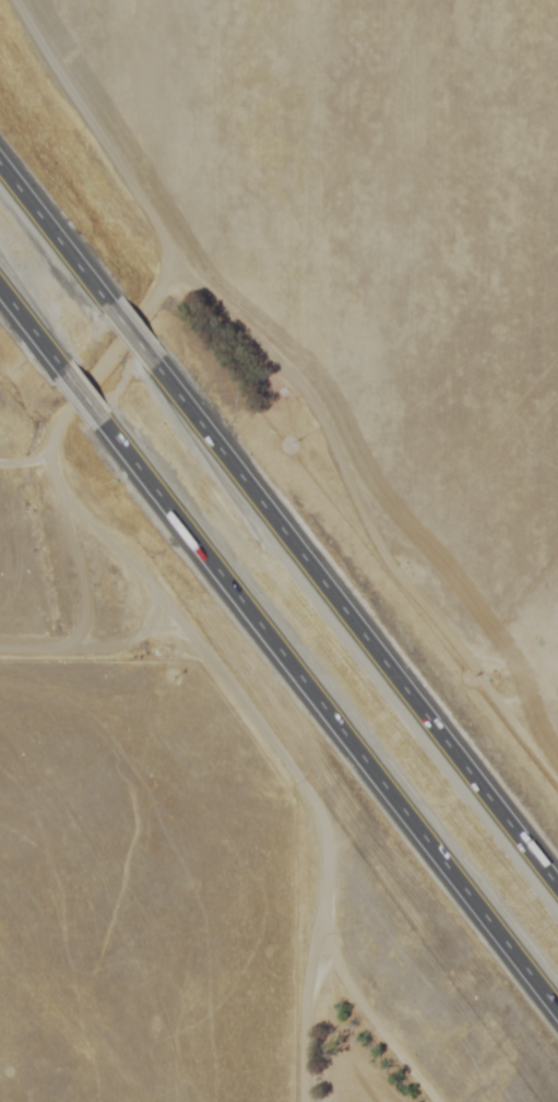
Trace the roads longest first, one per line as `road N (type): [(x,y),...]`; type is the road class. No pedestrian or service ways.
road 1 (residential): [(557,664),(479,647),(417,600),(334,482),(277,372),(173,263),(49,93),(0,4)]
road 2 (motorway): [(95,415),(557,1015)]
road 3 (motorway): [(557,892),(151,359)]
road 4 (residential): [(0,649),(111,649),(139,631),(145,595),(136,567),(61,488),(48,459),(54,431),(173,263)]
road 5 (motorway): [(103,297),(0,165)]

